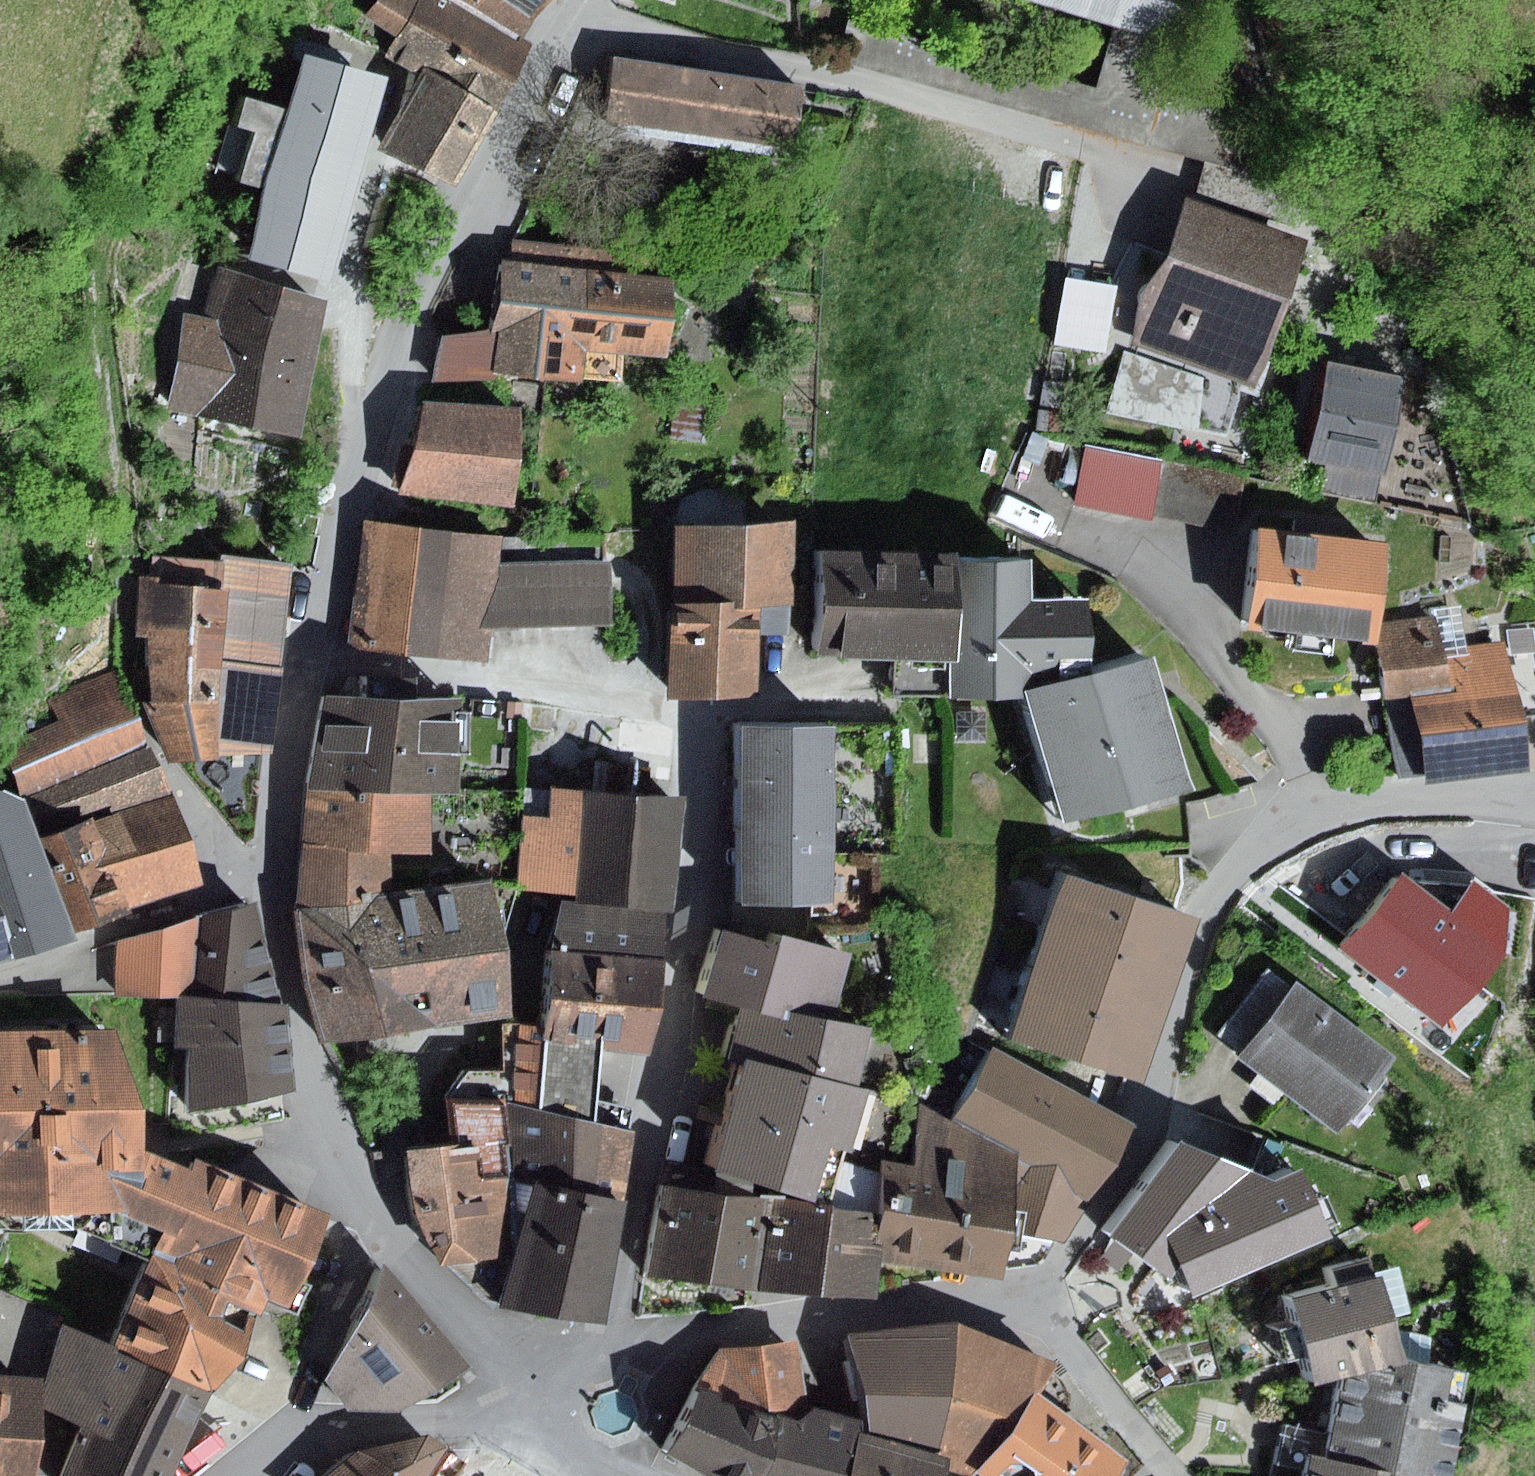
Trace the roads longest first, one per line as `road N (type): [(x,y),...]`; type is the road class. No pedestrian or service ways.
road 1 (residential): [(577,0),(382,395),(300,711),(273,886),(365,1220)]
road 2 (residential): [(1033,1303),(1139,1135),(1205,911),(1243,858),(1287,832),(1387,801),(1534,798)]
road 3 (residential): [(623,1342),(978,1299),(1033,1303)]
road 4 (residential): [(255,1475),(295,1429),(365,1220)]
road 5 (residential): [(365,1220),(543,1379)]
road 6 (residential): [(1033,1303),(1175,1475)]
road 7 (residential): [(446,1475),(481,1421),(543,1379)]

